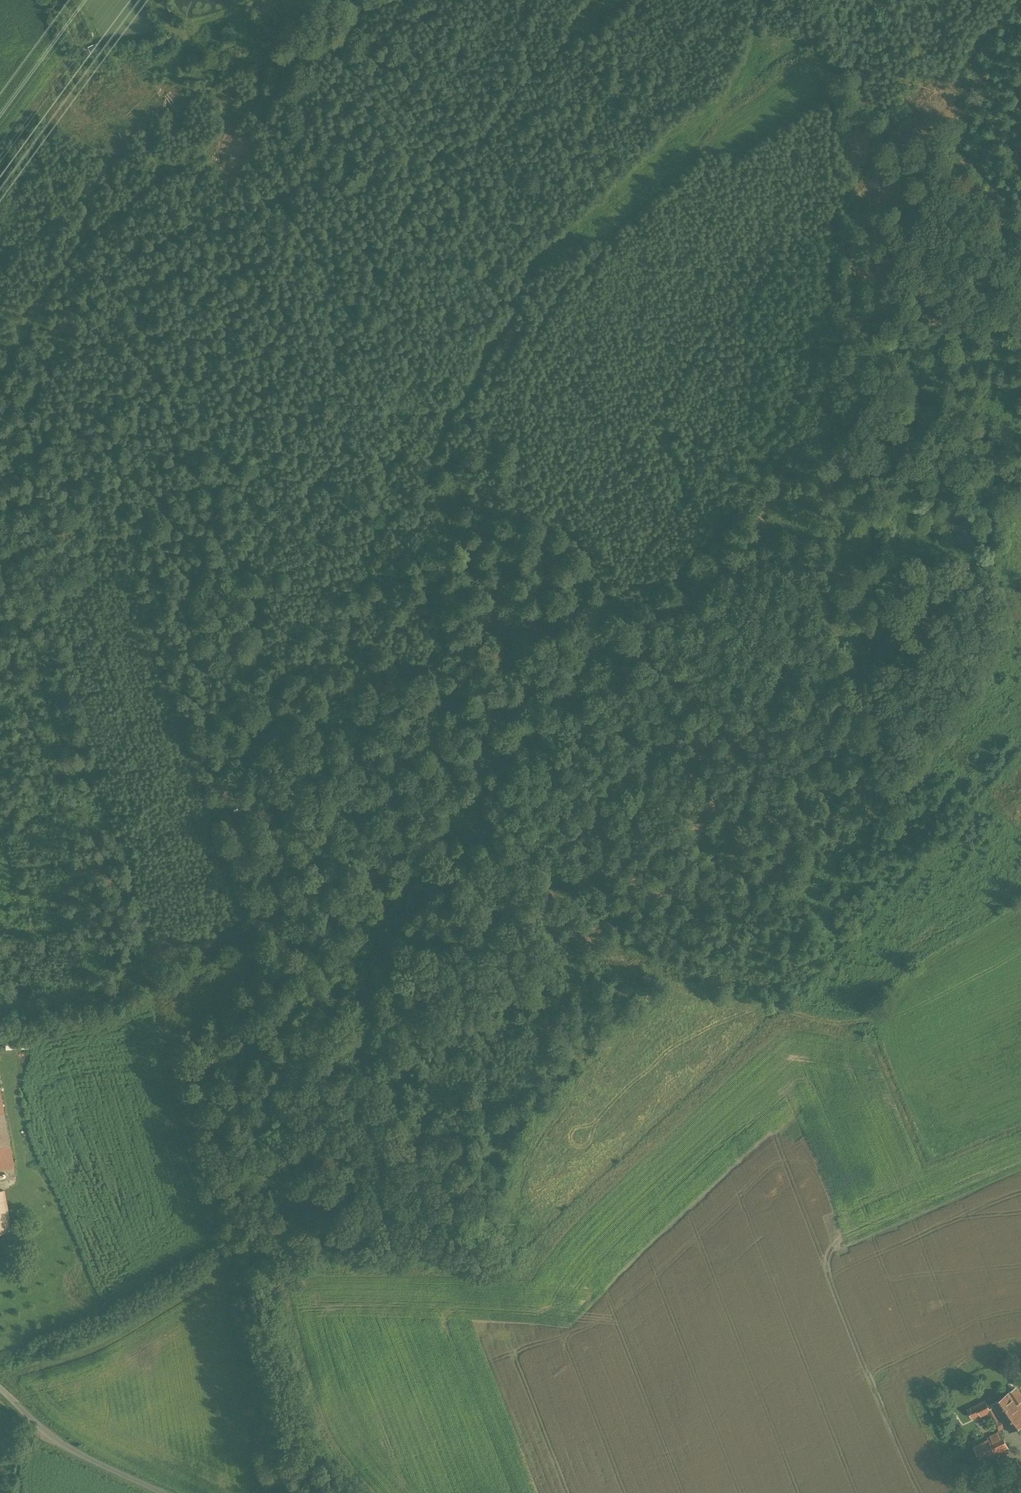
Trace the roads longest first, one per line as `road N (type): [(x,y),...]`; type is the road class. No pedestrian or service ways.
road 1 (unclassified): [(0,1387),(44,1436),(170,1492)]

